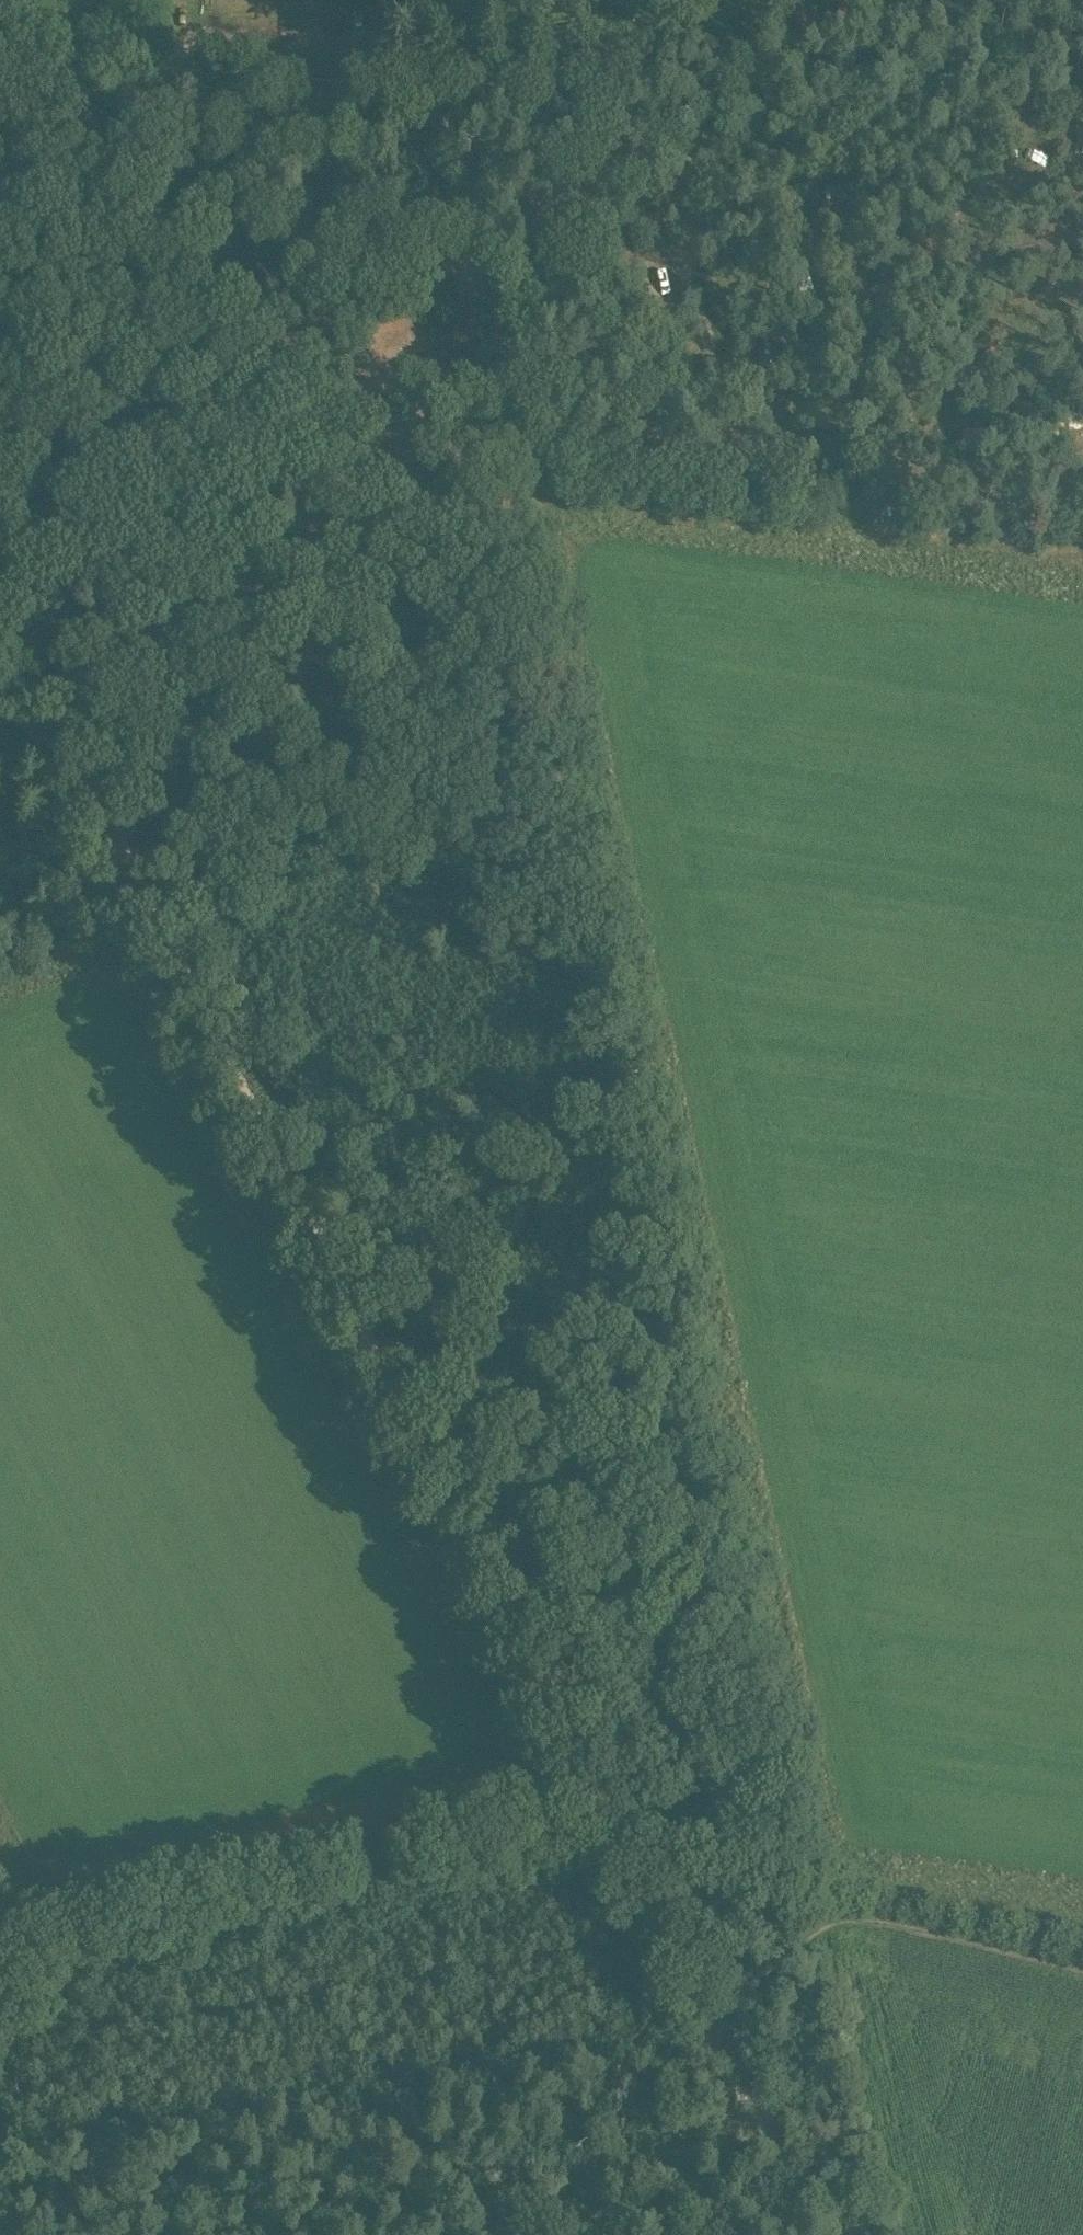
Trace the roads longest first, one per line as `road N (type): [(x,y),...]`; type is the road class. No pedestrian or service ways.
road 1 (track): [(598,1796),(0,616)]
road 2 (track): [(0,62),(421,92),(610,69),(1022,0)]
road 3 (track): [(1082,221),(1012,273),(937,298),(901,298),(771,205),(610,69),(460,250)]
road 4 (track): [(6,1945),(598,1796)]
road 5 (track): [(1082,445),(1004,467),(854,432),(775,428),(653,451),(578,448),(495,457)]
road 6 (track): [(680,130),(677,228),(694,315),(747,434)]
road 7 (track): [(720,2033),(598,1796)]
road 8 (track): [(544,2234),(608,2179),(694,2149),(766,2111)]
road 9 (track): [(848,2234),(720,2033)]
road 10 (track): [(901,298),(904,367),(925,447)]

